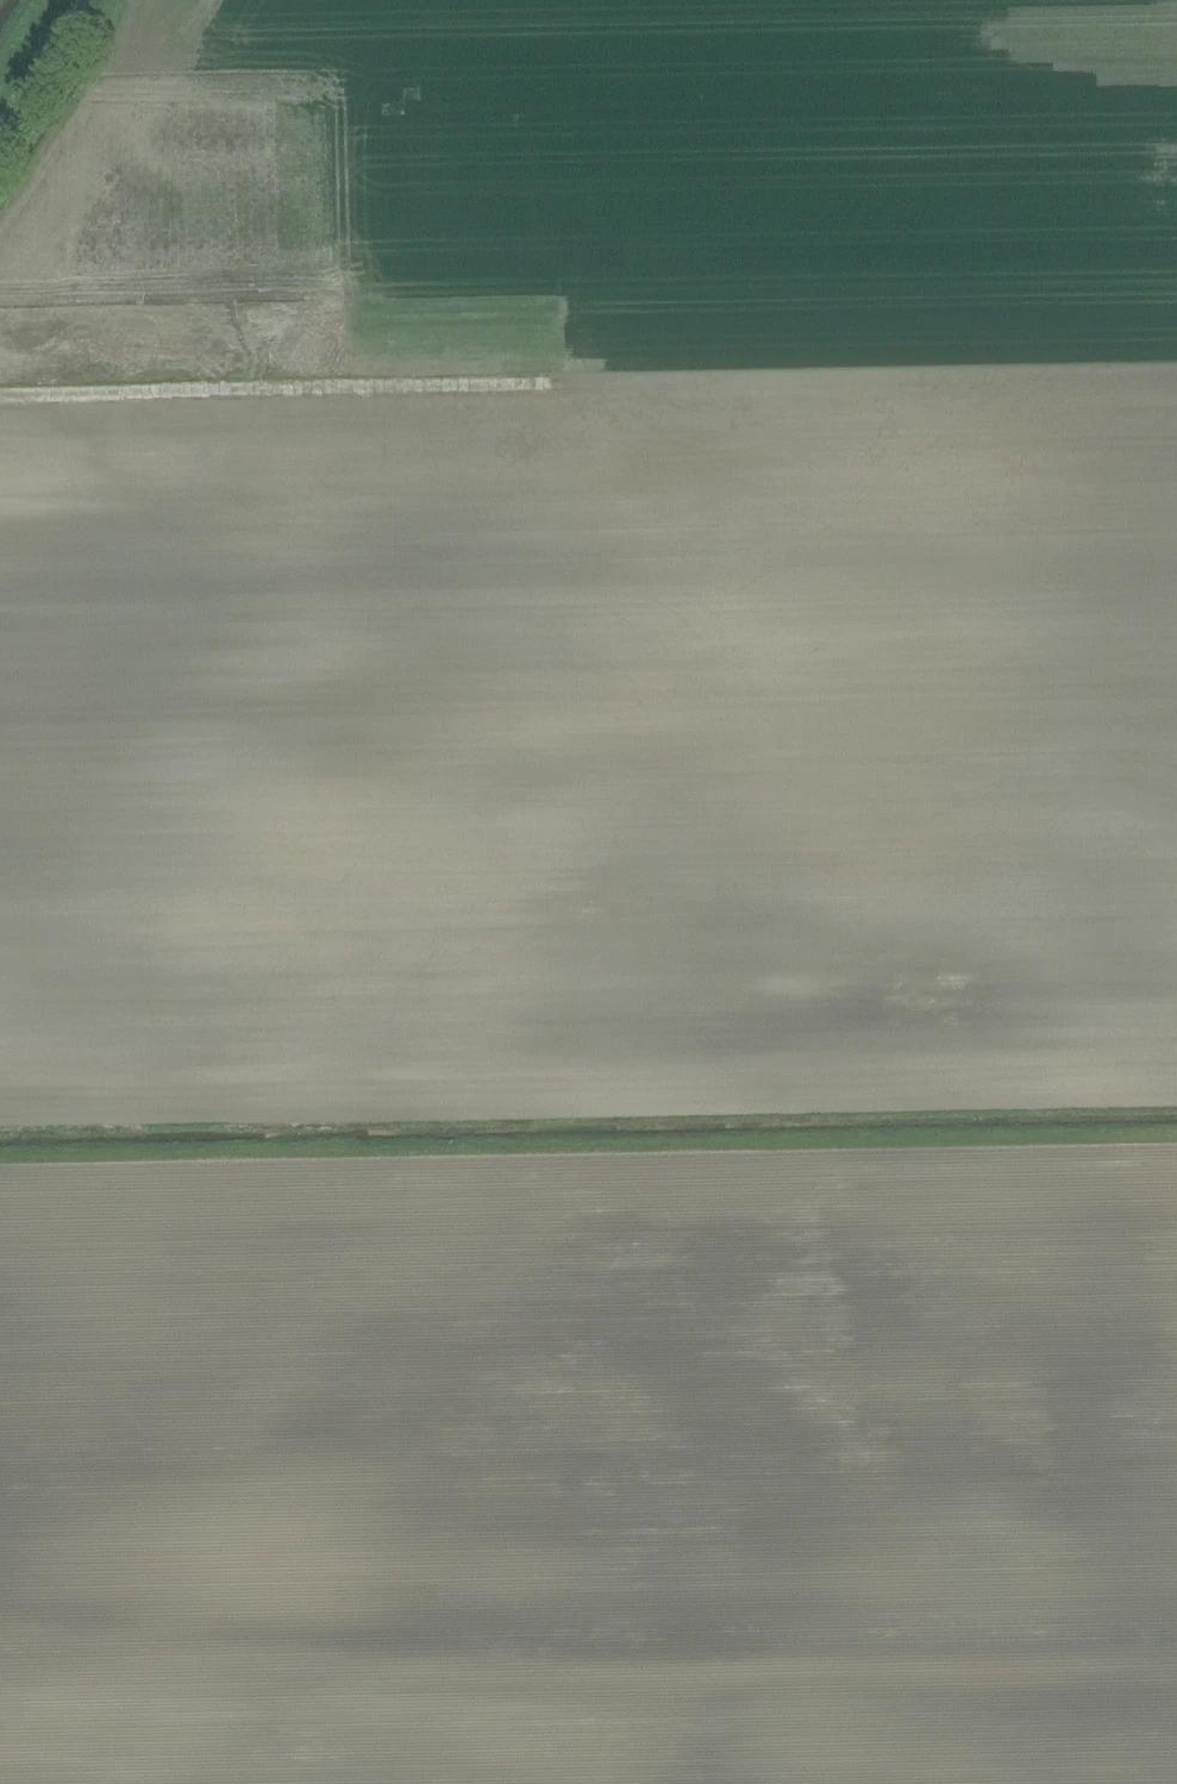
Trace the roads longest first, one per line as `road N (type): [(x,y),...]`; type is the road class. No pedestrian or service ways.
road 1 (unclassified): [(0,135),(88,0)]

